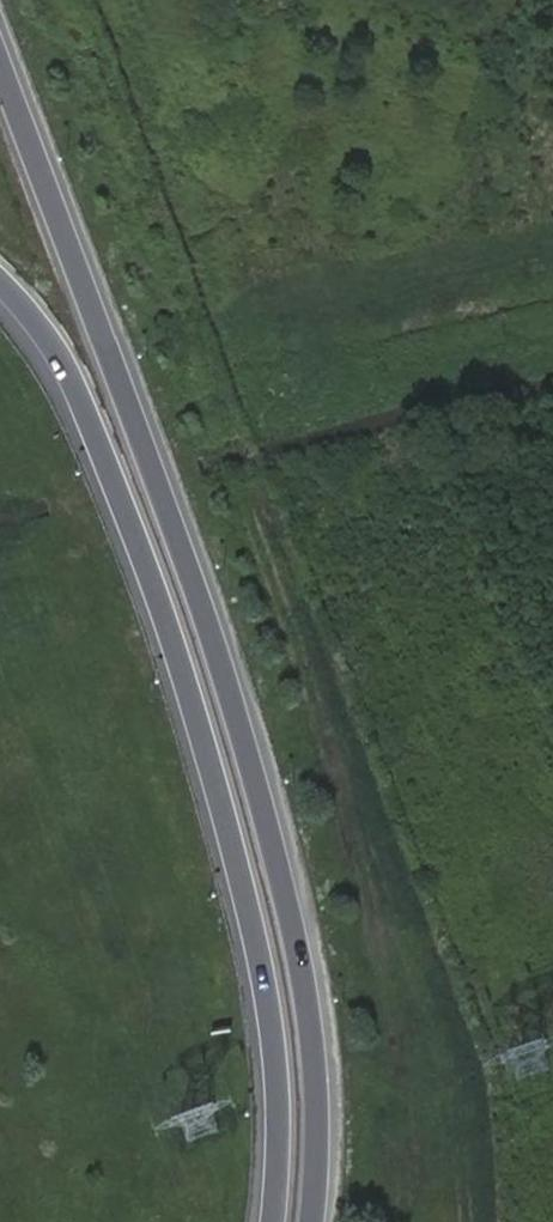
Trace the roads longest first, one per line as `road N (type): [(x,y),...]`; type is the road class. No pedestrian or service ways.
road 1 (trunk): [(315,1221),(319,1078),(306,977),(273,834),(176,536),(0,64)]
road 2 (trunk): [(0,285),(52,347),(83,409),(191,697),(270,996),(279,1078),(274,1221)]

